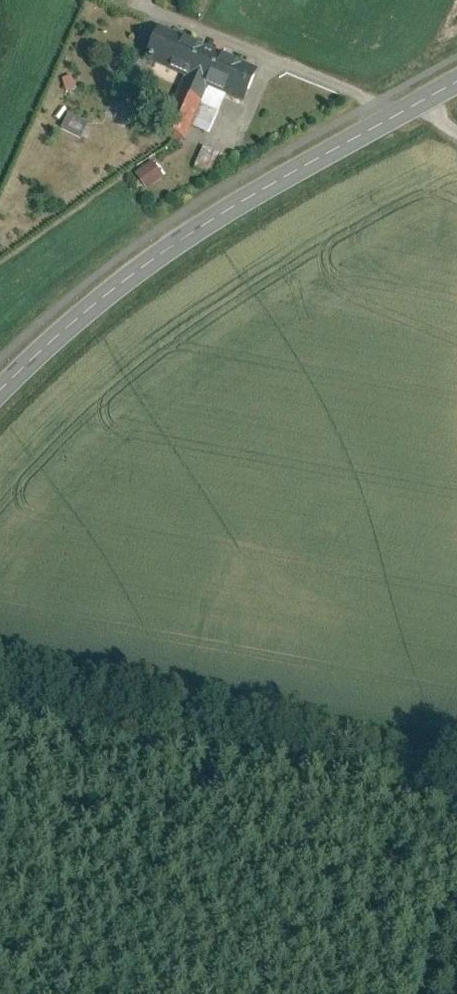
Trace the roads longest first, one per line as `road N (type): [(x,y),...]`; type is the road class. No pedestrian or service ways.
road 1 (tertiary): [(0,390),(175,248),(412,108)]

